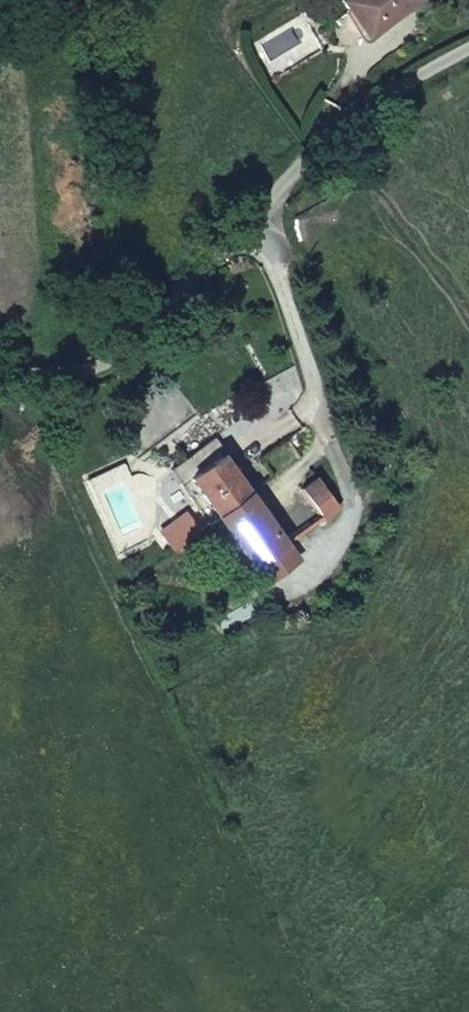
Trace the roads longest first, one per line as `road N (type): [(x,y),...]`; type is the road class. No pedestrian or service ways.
road 1 (unclassified): [(0,370),(74,375),(115,358),(316,144),(468,47)]

